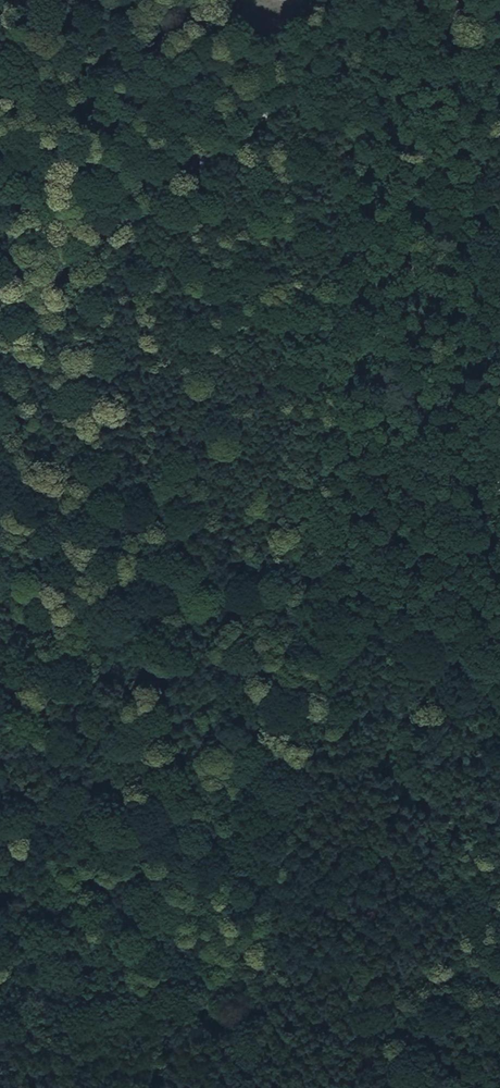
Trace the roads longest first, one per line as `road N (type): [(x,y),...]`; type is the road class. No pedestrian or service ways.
road 1 (track): [(0,338),(339,95),(426,0)]

